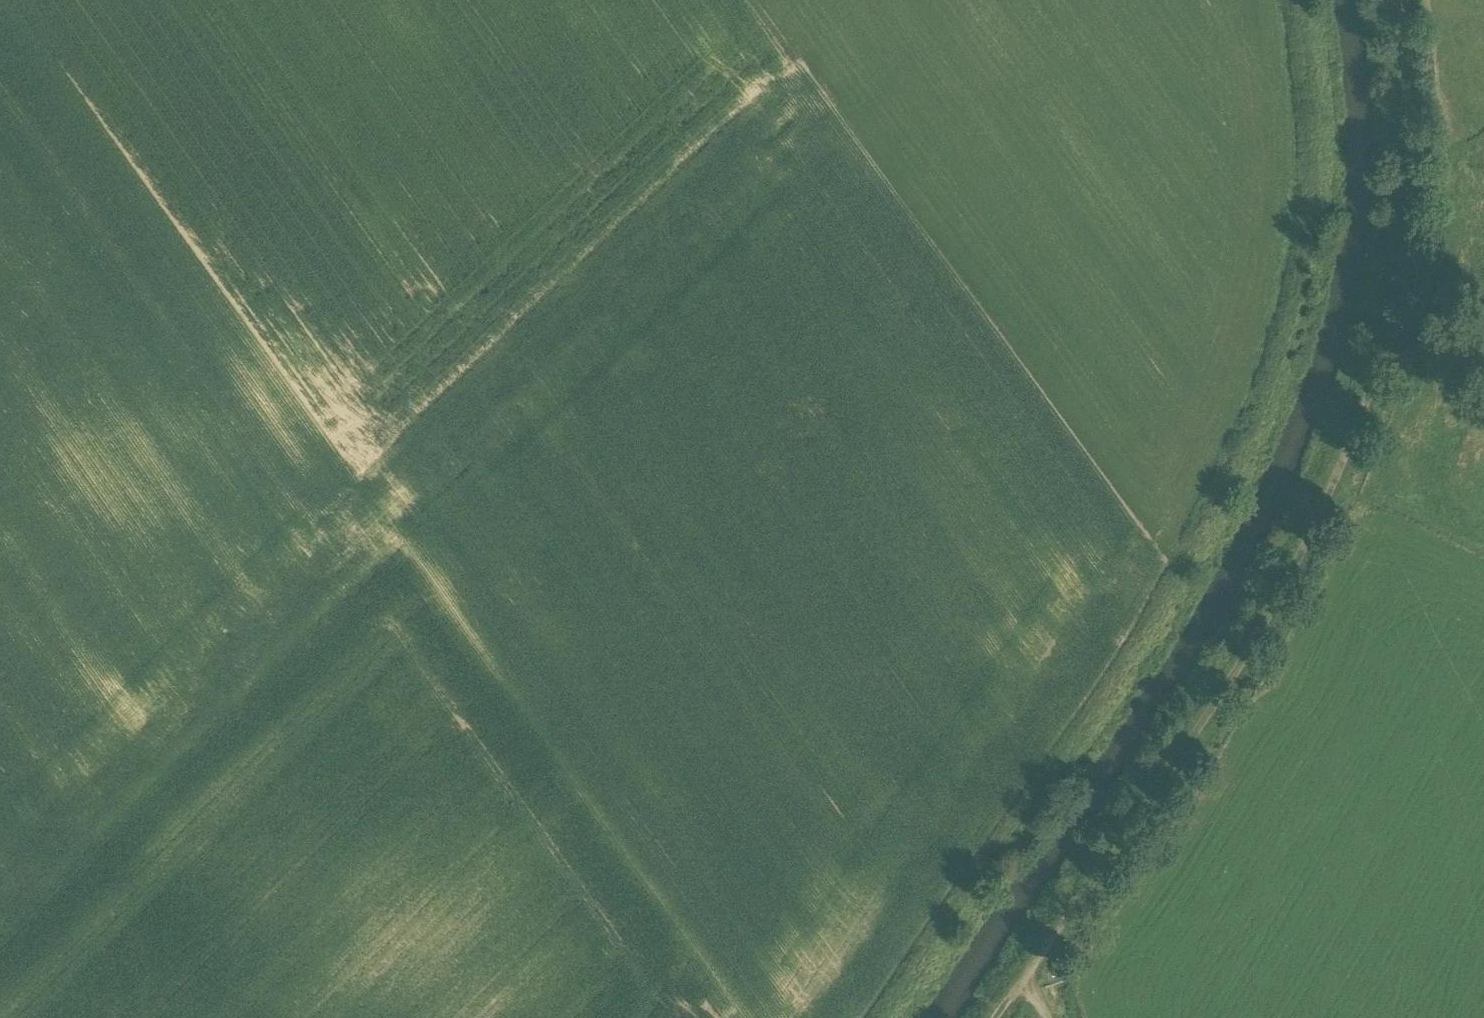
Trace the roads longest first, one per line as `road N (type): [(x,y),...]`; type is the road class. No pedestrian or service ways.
road 1 (track): [(1396,0),(1413,92),(1417,204),(1383,389),(1314,549),(1022,985)]

